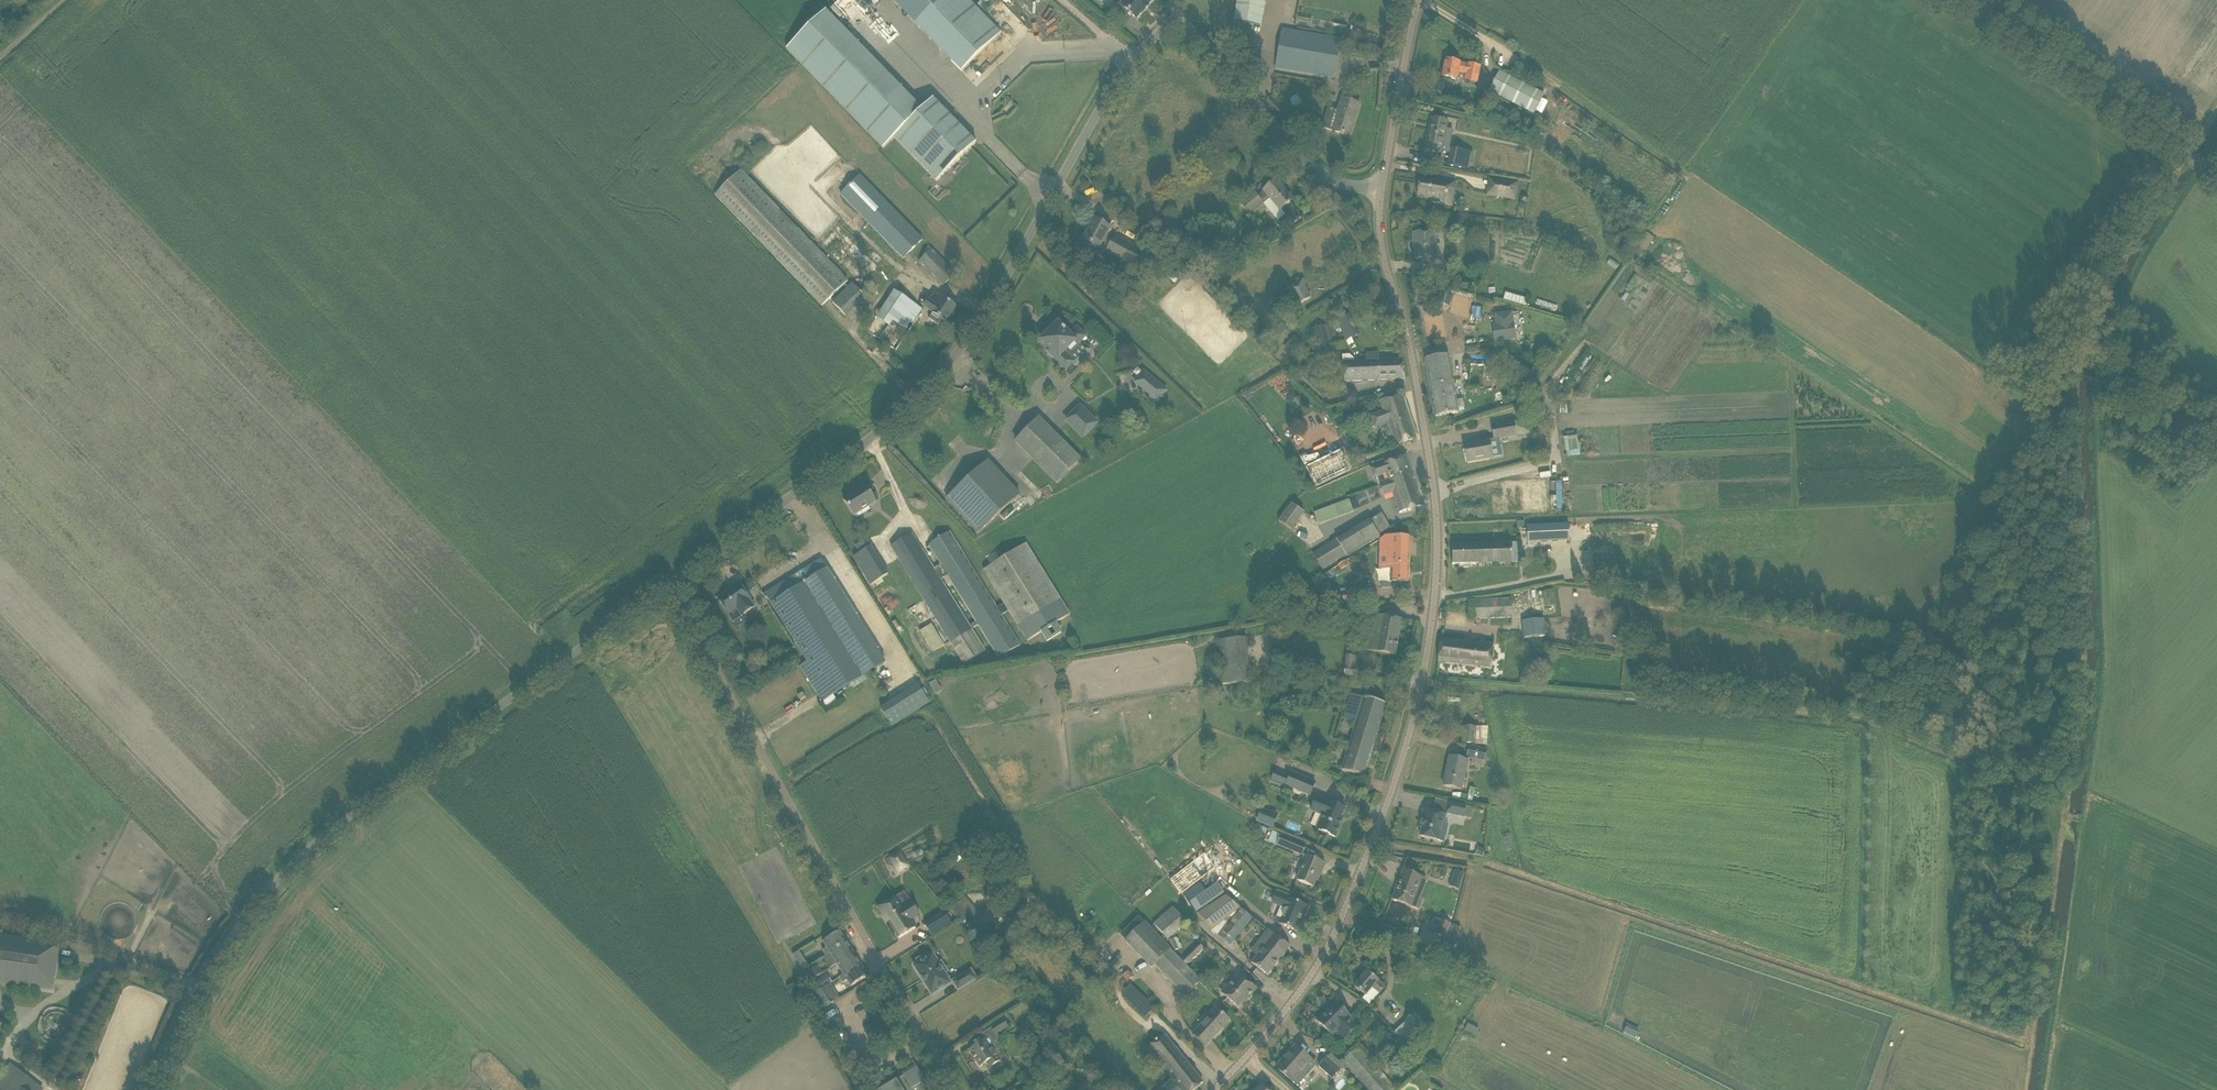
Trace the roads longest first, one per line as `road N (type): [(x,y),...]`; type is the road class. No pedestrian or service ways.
road 1 (tertiary): [(669,584),(869,440),(937,378),(1131,63),(1176,20),(1296,155),(1335,181),(1378,191)]
road 2 (residential): [(1217,1089),(1306,987),(1337,929),(1414,716),(1433,620),(1437,537),(1406,331)]
road 3 (tertiary): [(156,1089),(222,951),(306,852),(669,584)]
road 4 (track): [(2178,146),(2079,336),(2069,441),(2072,721),(2060,801)]
road 5 (track): [(1423,674),(1475,686),(1865,723),(2060,801)]
road 6 (residential): [(959,1089),(871,950),(669,584)]
road 7 (tertiary): [(2216,176),(1969,0)]
road 8 (tertiary): [(1378,191),(1418,0)]
road 9 (tertiary): [(1406,331),(1386,265),(1378,191)]

